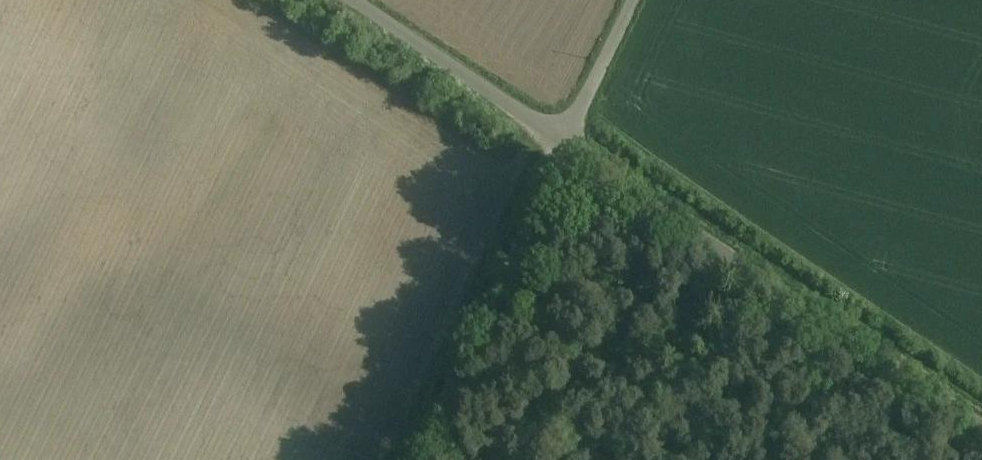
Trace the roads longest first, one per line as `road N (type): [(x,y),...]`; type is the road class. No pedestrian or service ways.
road 1 (unclassified): [(566,145),(981,433)]
road 2 (unclassified): [(414,459),(566,145)]
road 3 (unclassified): [(352,0),(566,145)]
road 4 (unclassified): [(566,145),(633,0)]

